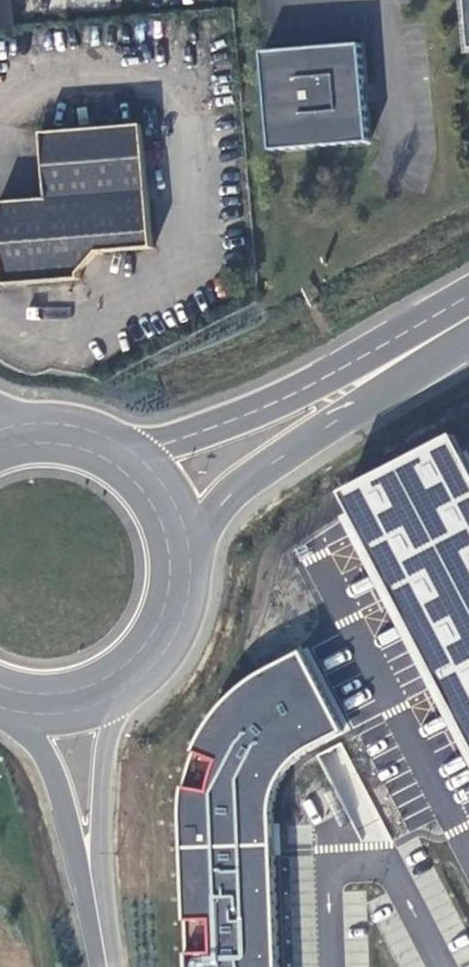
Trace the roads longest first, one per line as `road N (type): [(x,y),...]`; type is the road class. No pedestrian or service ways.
road 1 (primary): [(468,305),(283,400),(162,444),(122,448)]
road 2 (primary): [(195,548),(236,488),(468,327)]
road 3 (primary): [(117,704),(151,681),(178,648),(194,610),(195,548)]
road 4 (unclassified): [(13,712),(90,858)]
road 5 (unclassified): [(90,858),(117,704)]
road 6 (primary): [(195,548),(165,483),(122,448)]

